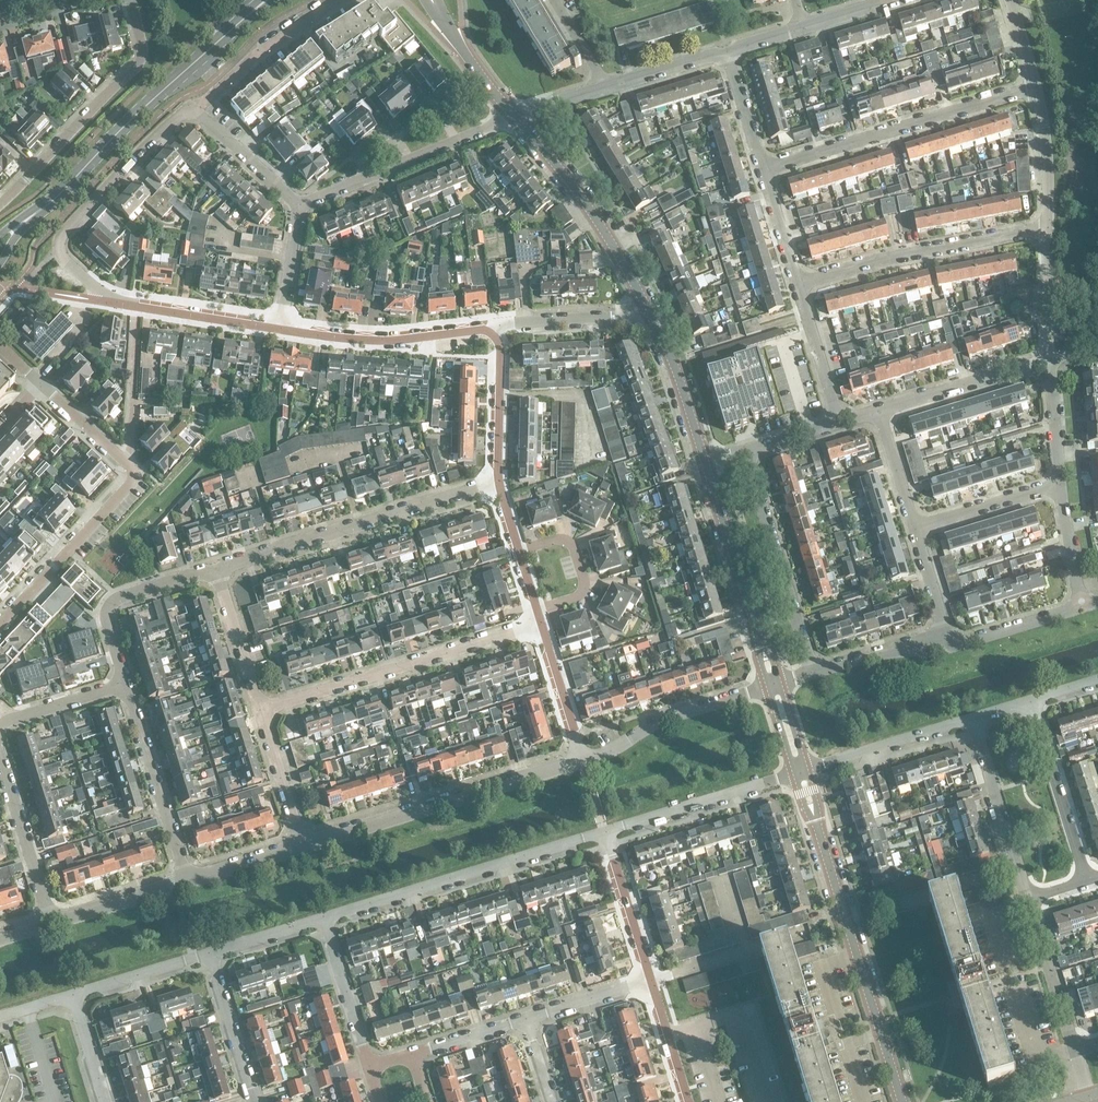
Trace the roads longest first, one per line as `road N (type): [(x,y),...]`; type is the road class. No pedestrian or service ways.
road 1 (residential): [(283,332),(116,306),(59,256),(59,238),(190,109)]
road 2 (secondary): [(0,253),(266,2)]
road 3 (tertiary): [(903,1101),(800,774)]
road 4 (residential): [(217,570),(498,485)]
road 5 (residential): [(301,847),(582,763)]
road 6 (residential): [(324,919),(604,832)]
road 7 (residential): [(262,709),(539,625)]
road 8 (residential): [(763,170),(1034,88)]
road 9 (residential): [(0,204),(136,66),(126,0)]
road 10 (residential): [(797,286),(874,261),(1047,228)]
road 11 (residential): [(292,209),(515,118)]
road 12 (tertiary): [(774,688),(705,464)]
road 13 (residential): [(816,674),(747,451)]
road 14 (tertiary): [(645,308),(592,212),(515,118)]
road 15 (residential): [(500,329),(382,342),(283,332)]
road 16 (residential): [(129,468),(131,482),(0,625)]
road 17 (residential): [(186,882),(126,684)]
road 18 (residential): [(582,763),(688,715),(774,688)]
road 19 (residential): [(604,832),(800,774)]
road 20 (residential): [(126,684),(106,617),(114,603),(217,570)]
road 21 (residential): [(190,109),(345,0)]
road 22 (residential): [(1025,901),(967,722)]
road 23 (residential): [(1088,880),(1033,702)]
road 24 (residential): [(1047,359),(878,412)]
road 25 (residential): [(800,774),(967,722)]
road 26 (residential): [(50,922),(0,759)]
road 27 (tertiary): [(705,464),(645,308)]
road 28 (residential): [(1075,1052),(1025,901)]
road 29 (residential): [(604,832),(651,982)]
road 30 (residential): [(367,1069),(324,919)]
road 31 (residential): [(500,329),(498,485)]
road 32 (residential): [(254,1101),(210,954)]
road 33 (residential): [(938,636),(958,642),(988,636),(1082,604)]
road 34 (residential): [(918,530),(1059,487)]
road 35 (residential): [(500,329),(645,308)]
road 36 (residential): [(262,709),(217,570)]
road 37 (residential): [(498,485),(539,625)]
road 38 (residential): [(539,625),(582,763)]
road 39 (residential): [(837,424),(797,286)]
road 40 (residential): [(301,847),(262,709)]
road 41 (residential): [(73,996),(210,954)]
road 42 (residential): [(292,209),(190,109)]
road 43 (residential): [(50,922),(186,882)]
road 44 (residential): [(1047,228),(1047,149),(1034,88)]
road 45 (residential): [(0,729),(126,684)]
road 46 (residential): [(1047,359),(1047,228)]
road 47 (tertiary): [(515,118),(439,12)]
road 48 (residential): [(526,1019),(651,982)]
road 49 (residential): [(604,86),(727,50)]
road 50 (residential): [(816,674),(938,636)]
road 51 (residential): [(763,170),(727,50)]
road 52 (residential): [(651,982),(688,1101)]
road 53 (residential): [(918,530),(878,412)]
road 54 (residential): [(1052,363),(1059,487)]
road 55 (residential): [(283,332),(292,209)]
road 56 (residential): [(39,384),(129,468)]
road 57 (residential): [(797,286),(763,170)]

